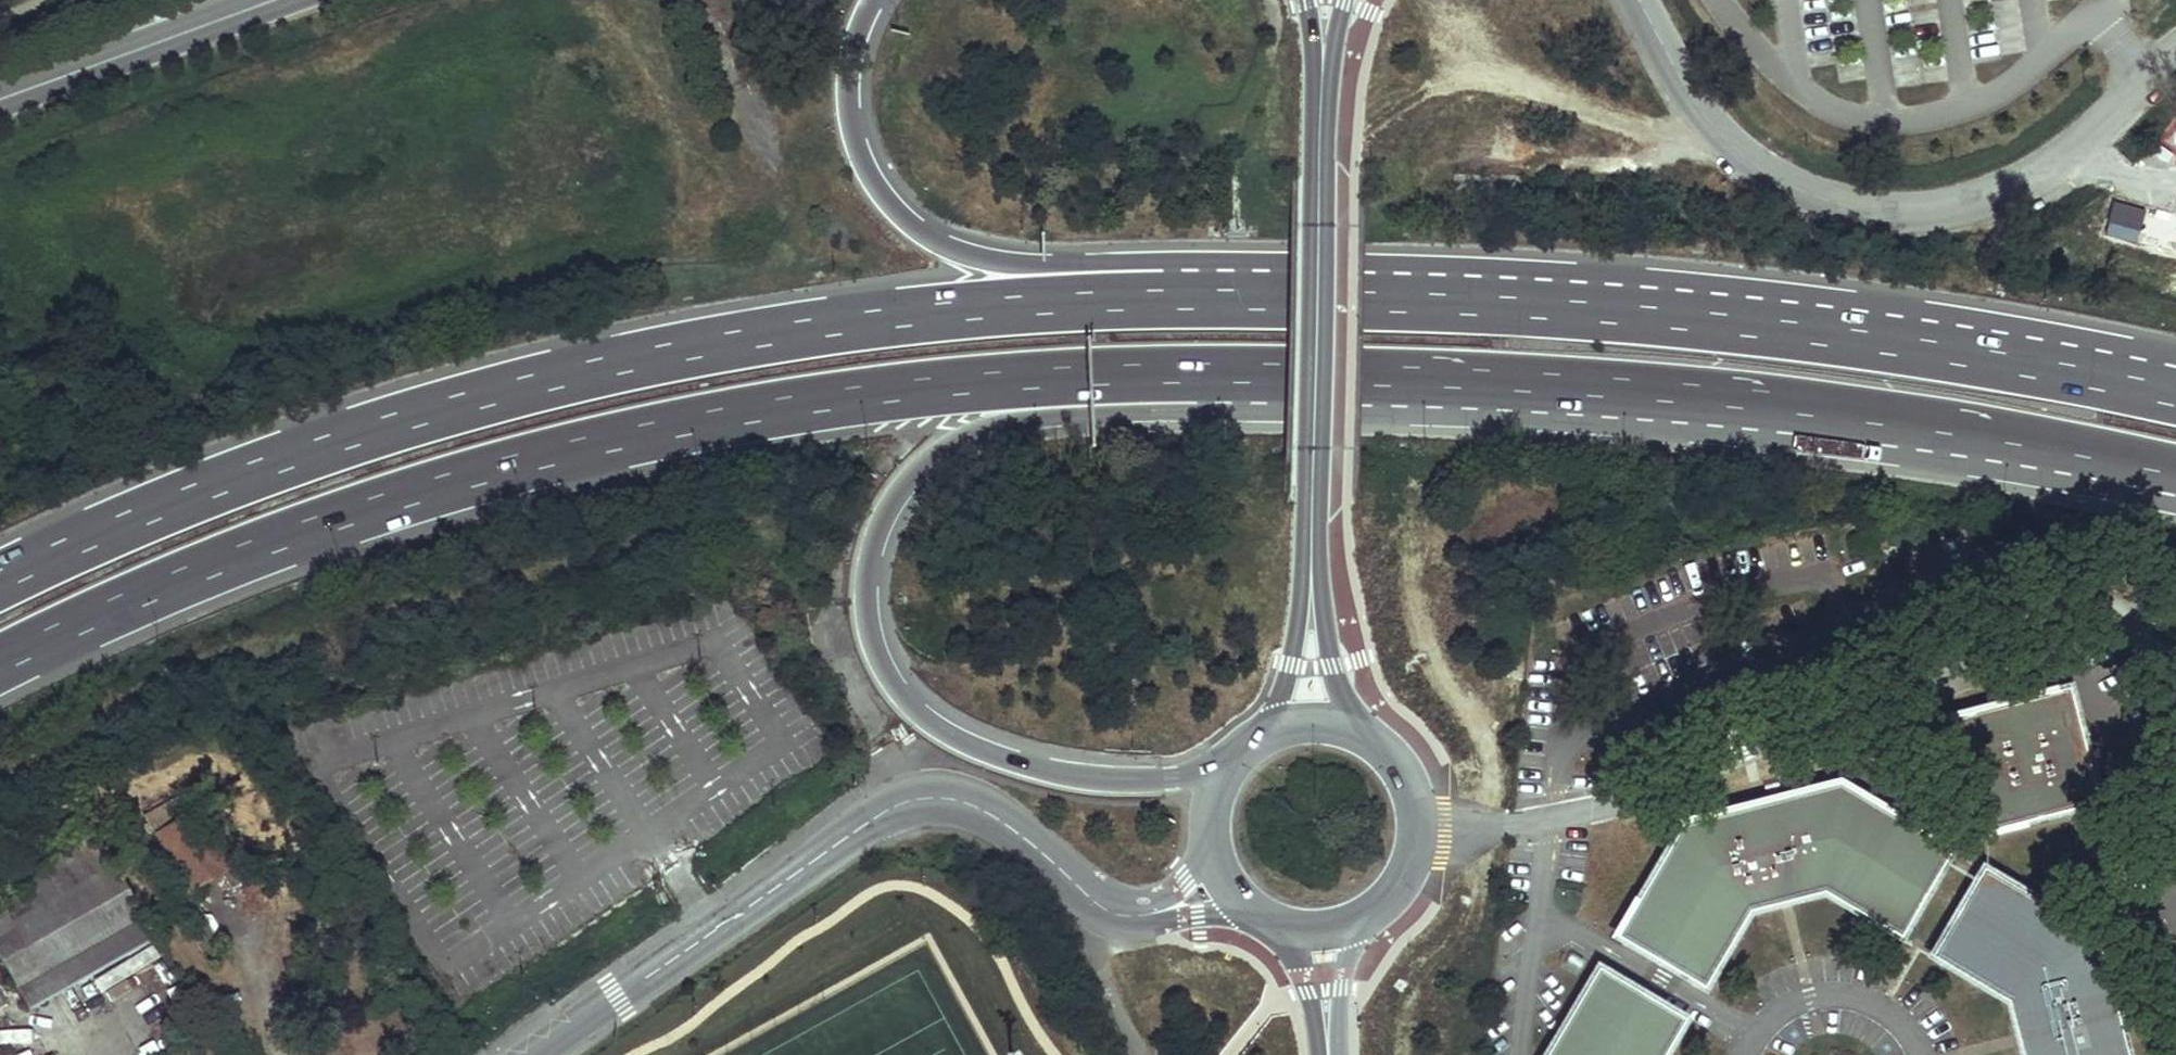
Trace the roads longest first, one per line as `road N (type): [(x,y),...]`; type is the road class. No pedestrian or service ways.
road 1 (motorway): [(1671,319),(1203,302),(880,313),(736,334),(446,399),(216,480),(0,575)]
road 2 (motorway): [(0,656),(121,597),(327,524),(647,433),(841,396),(1076,376),(1254,381)]
road 3 (motorway): [(1671,319),(1585,268),(1005,266),(933,244),(893,204),(859,142),(854,92),(860,36),(876,0)]
road 4 (motorway): [(1236,760),(1173,780),(1100,782),(1007,761),(947,735),(907,702),(877,646),(866,596),(895,502),(930,460),(971,435),(1022,417),(1193,409),(1254,381)]
road 5 (motorway): [(1254,381),(1668,401),(2016,452),(2175,485)]
road 6 (tertiary): [(1116,914),(1009,826),(944,798),(912,800),(534,1054)]
road 7 (residential): [(2175,53),(2028,181),(1975,204),(1853,209),(1787,185),(1734,147),(1694,101),(1640,0)]
road 8 (tertiary): [(1331,41),(1316,602)]
road 9 (motorway): [(2175,399),(2037,370),(1671,319)]
road 10 (tertiary): [(271,0),(0,98)]
road 11 (tertiary): [(1364,918),(1404,876),(1415,834),(1403,782),(1368,743)]
road 12 (tertiary): [(1368,743),(1348,706),(1316,602)]
road 13 (tertiary): [(1316,602),(1301,669),(1272,734)]
road 14 (tertiary): [(1116,914),(1152,926),(1252,913)]
road 15 (residential): [(1328,1049),(1340,976),(1364,918)]
road 16 (residential): [(1273,924),(1328,1049)]
road 17 (tertiary): [(1210,843),(1160,901),(1116,914)]

